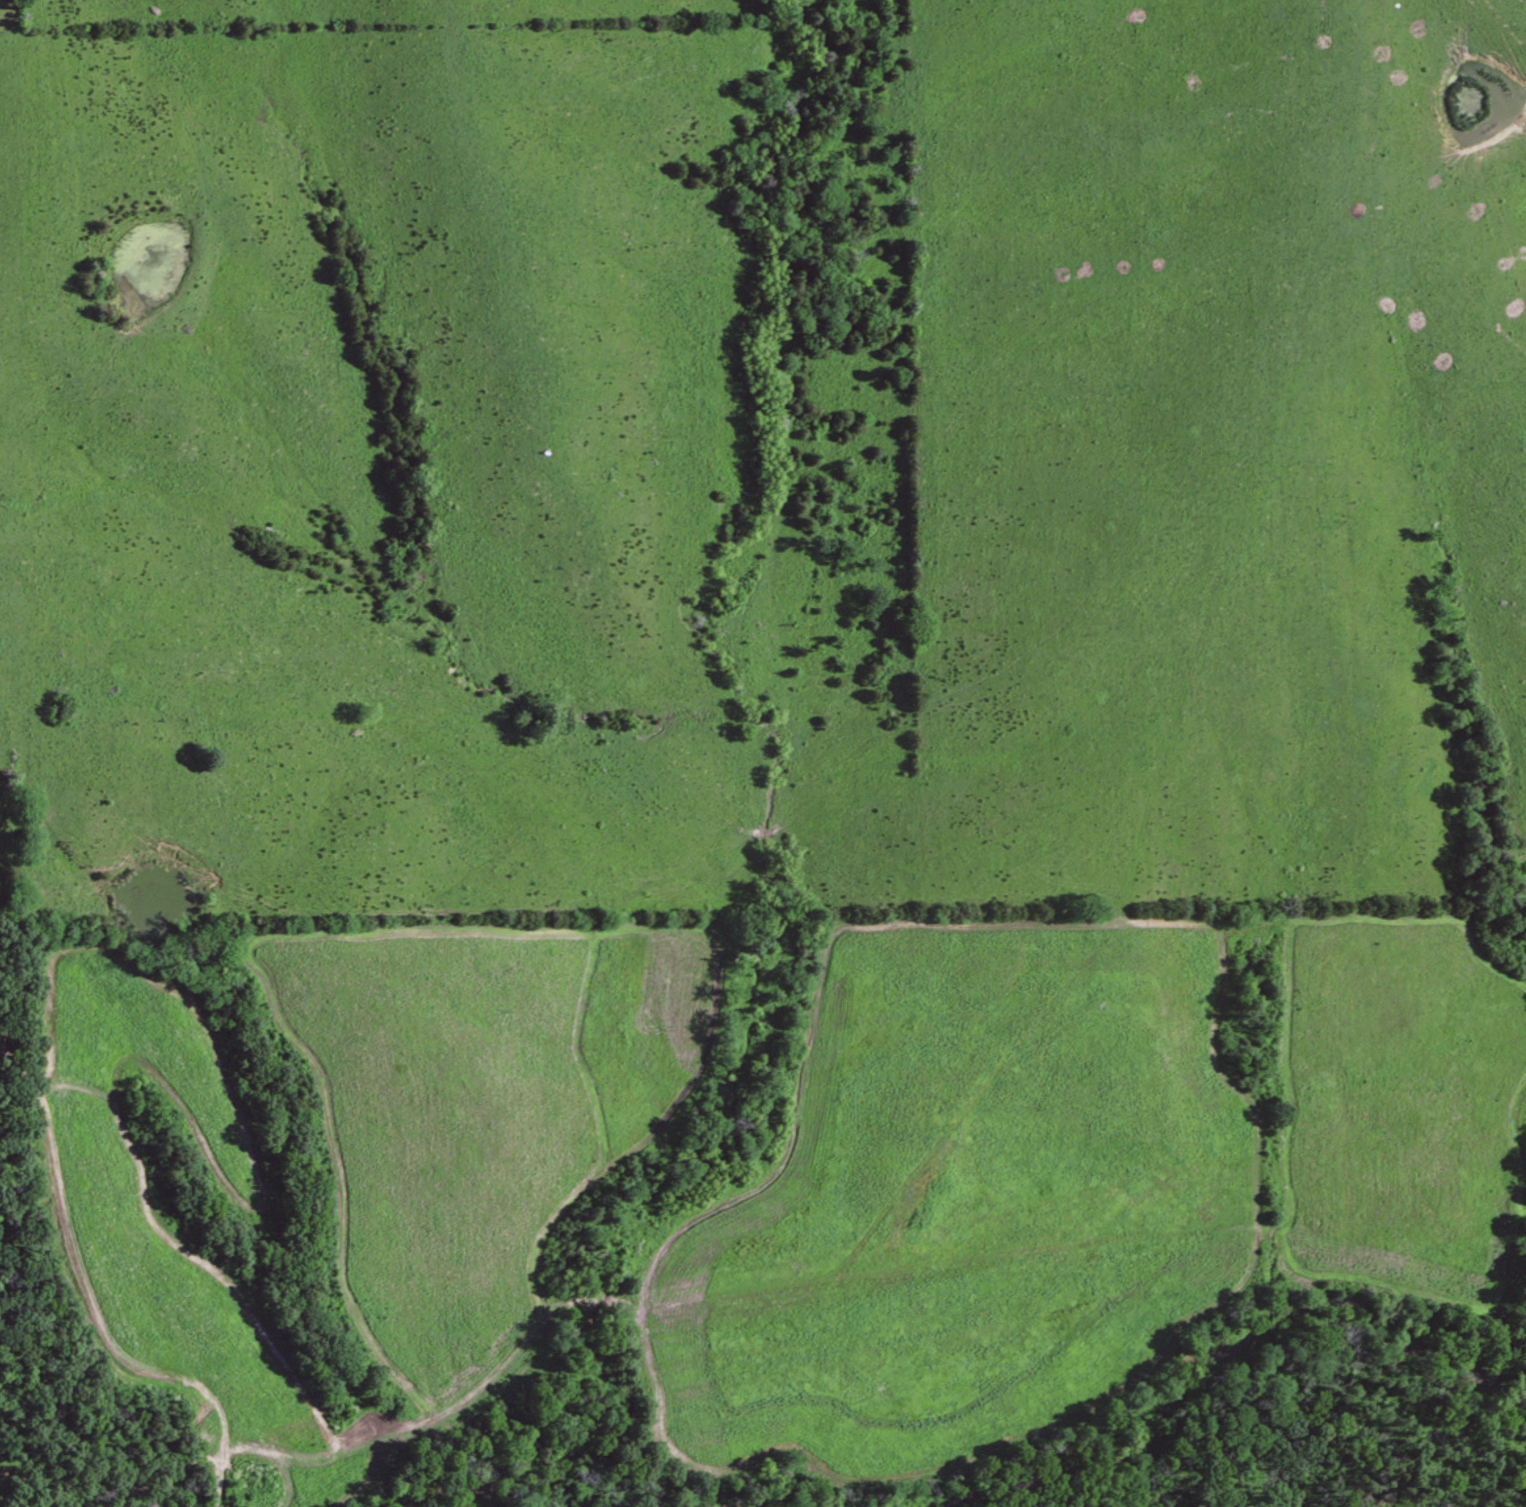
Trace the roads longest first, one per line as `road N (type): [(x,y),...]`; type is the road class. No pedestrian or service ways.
road 1 (residential): [(220,1506),(202,1406),(68,1175),(53,1125),(0,1064)]

